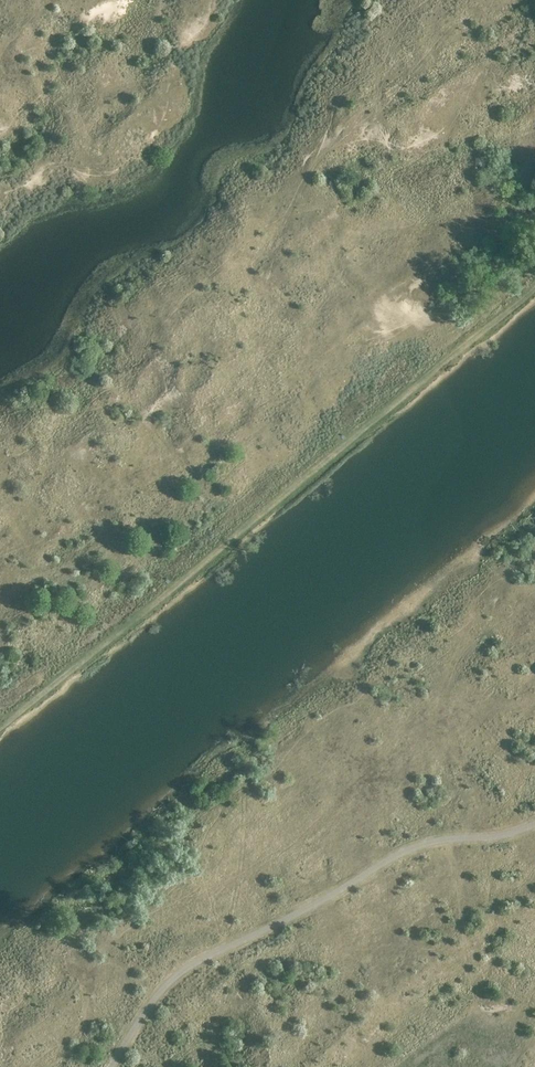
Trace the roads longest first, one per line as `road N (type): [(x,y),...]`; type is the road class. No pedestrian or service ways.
road 1 (track): [(534,823),(406,850),(193,964),(152,1001),(111,1066)]

